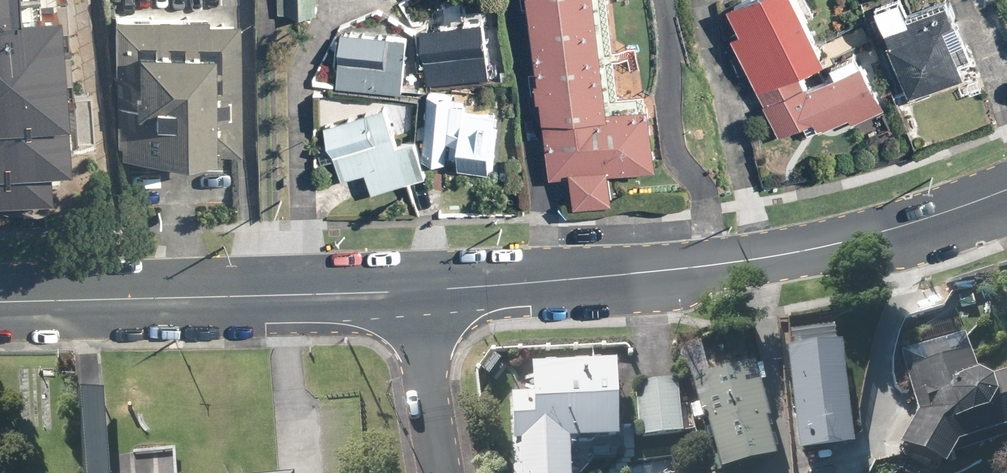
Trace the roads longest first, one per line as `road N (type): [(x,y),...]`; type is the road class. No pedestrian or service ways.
road 1 (tertiary): [(1006,189),(898,229),(828,244),(409,291)]
road 2 (tertiary): [(409,291),(0,303)]
road 3 (residential): [(409,291),(439,472)]

